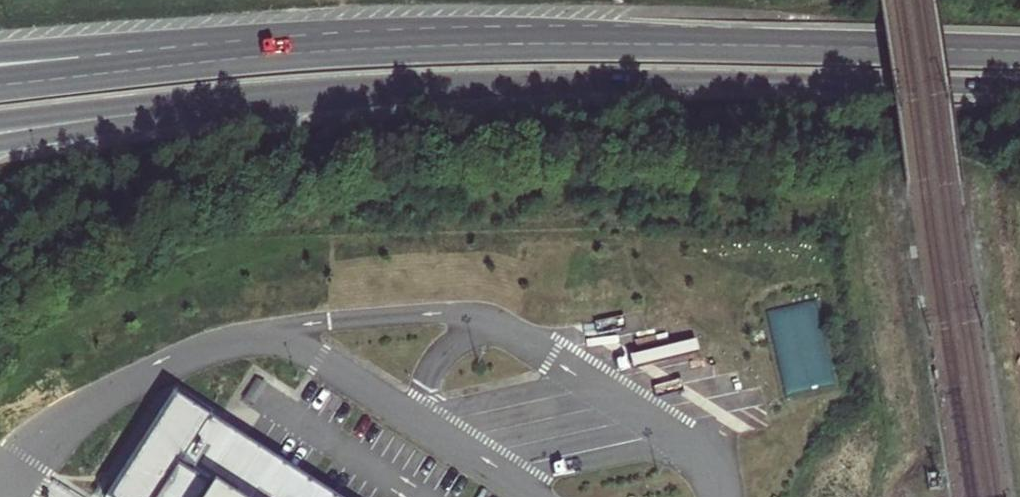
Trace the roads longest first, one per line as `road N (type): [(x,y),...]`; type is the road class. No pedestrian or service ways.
road 1 (motorway): [(319,96),(620,81),(1019,88)]
road 2 (motorway): [(1019,56),(431,47)]
road 3 (motorway): [(431,47),(0,87)]
road 4 (motorway): [(431,47),(0,53)]
road 5 (motorway): [(0,142),(319,96)]
road 6 (motorway): [(0,122),(319,96)]

